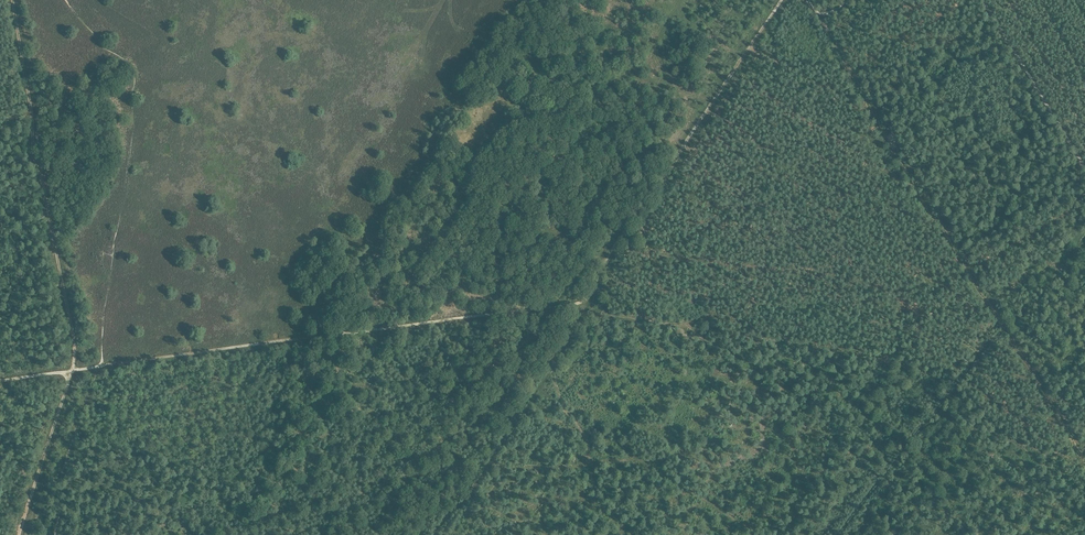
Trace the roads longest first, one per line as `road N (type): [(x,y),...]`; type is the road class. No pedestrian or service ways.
road 1 (track): [(100,366),(583,301),(782,0)]
road 2 (track): [(12,0),(32,152),(71,322),(72,371)]
road 3 (track): [(1084,168),(982,0)]
road 4 (track): [(72,371),(18,534)]

